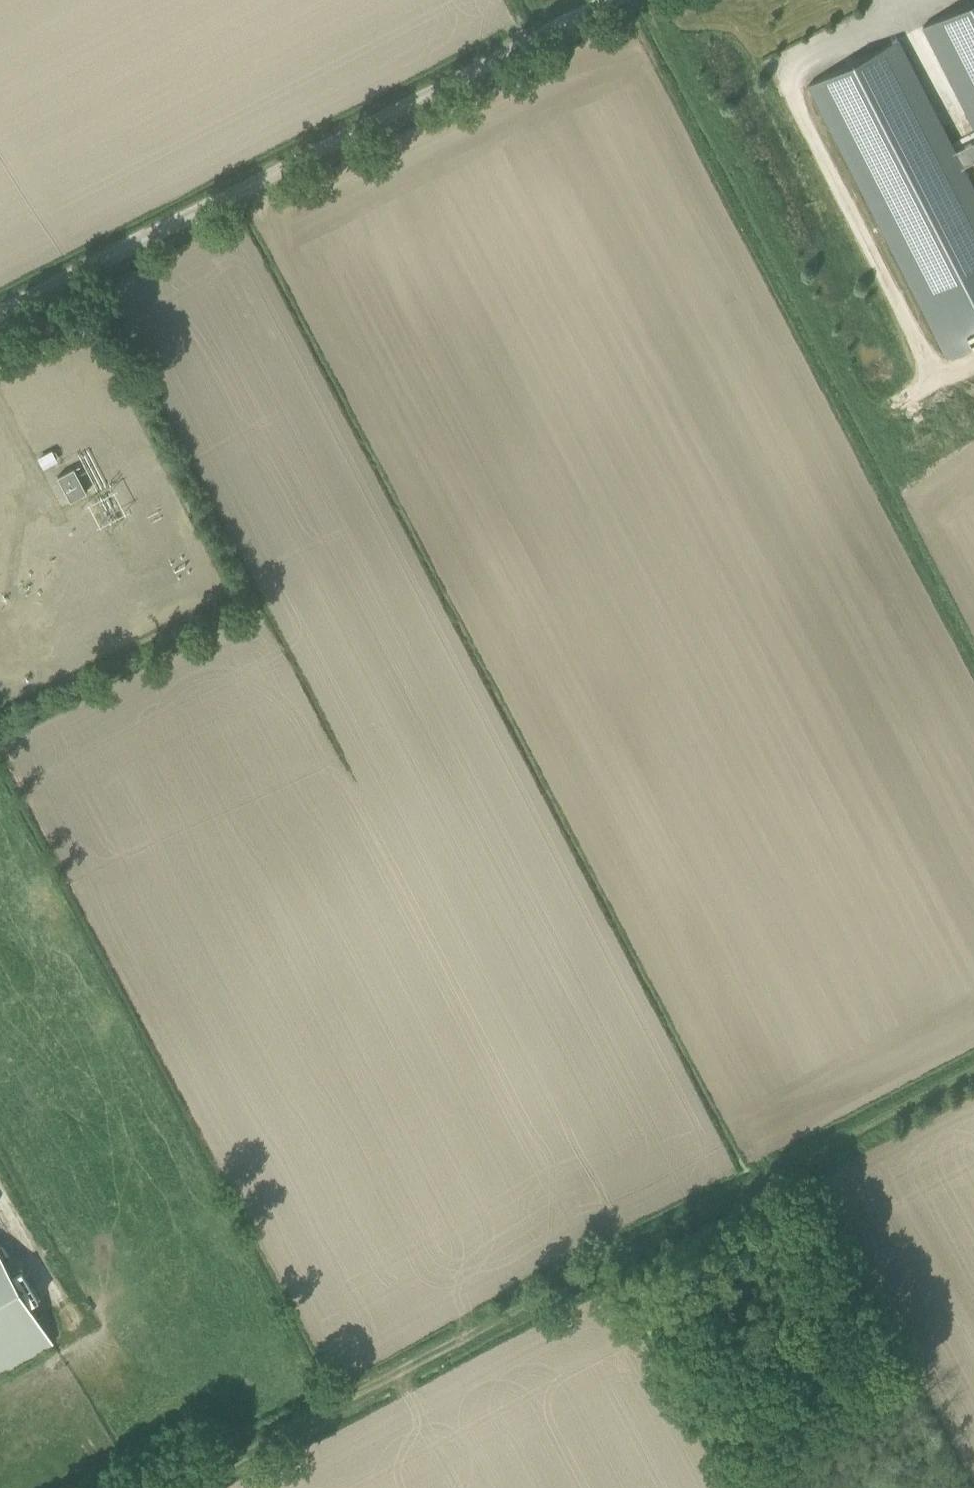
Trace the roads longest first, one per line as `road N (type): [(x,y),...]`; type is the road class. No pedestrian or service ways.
road 1 (track): [(973,1069),(187,1487)]
road 2 (unclassified): [(0,314),(617,0)]

